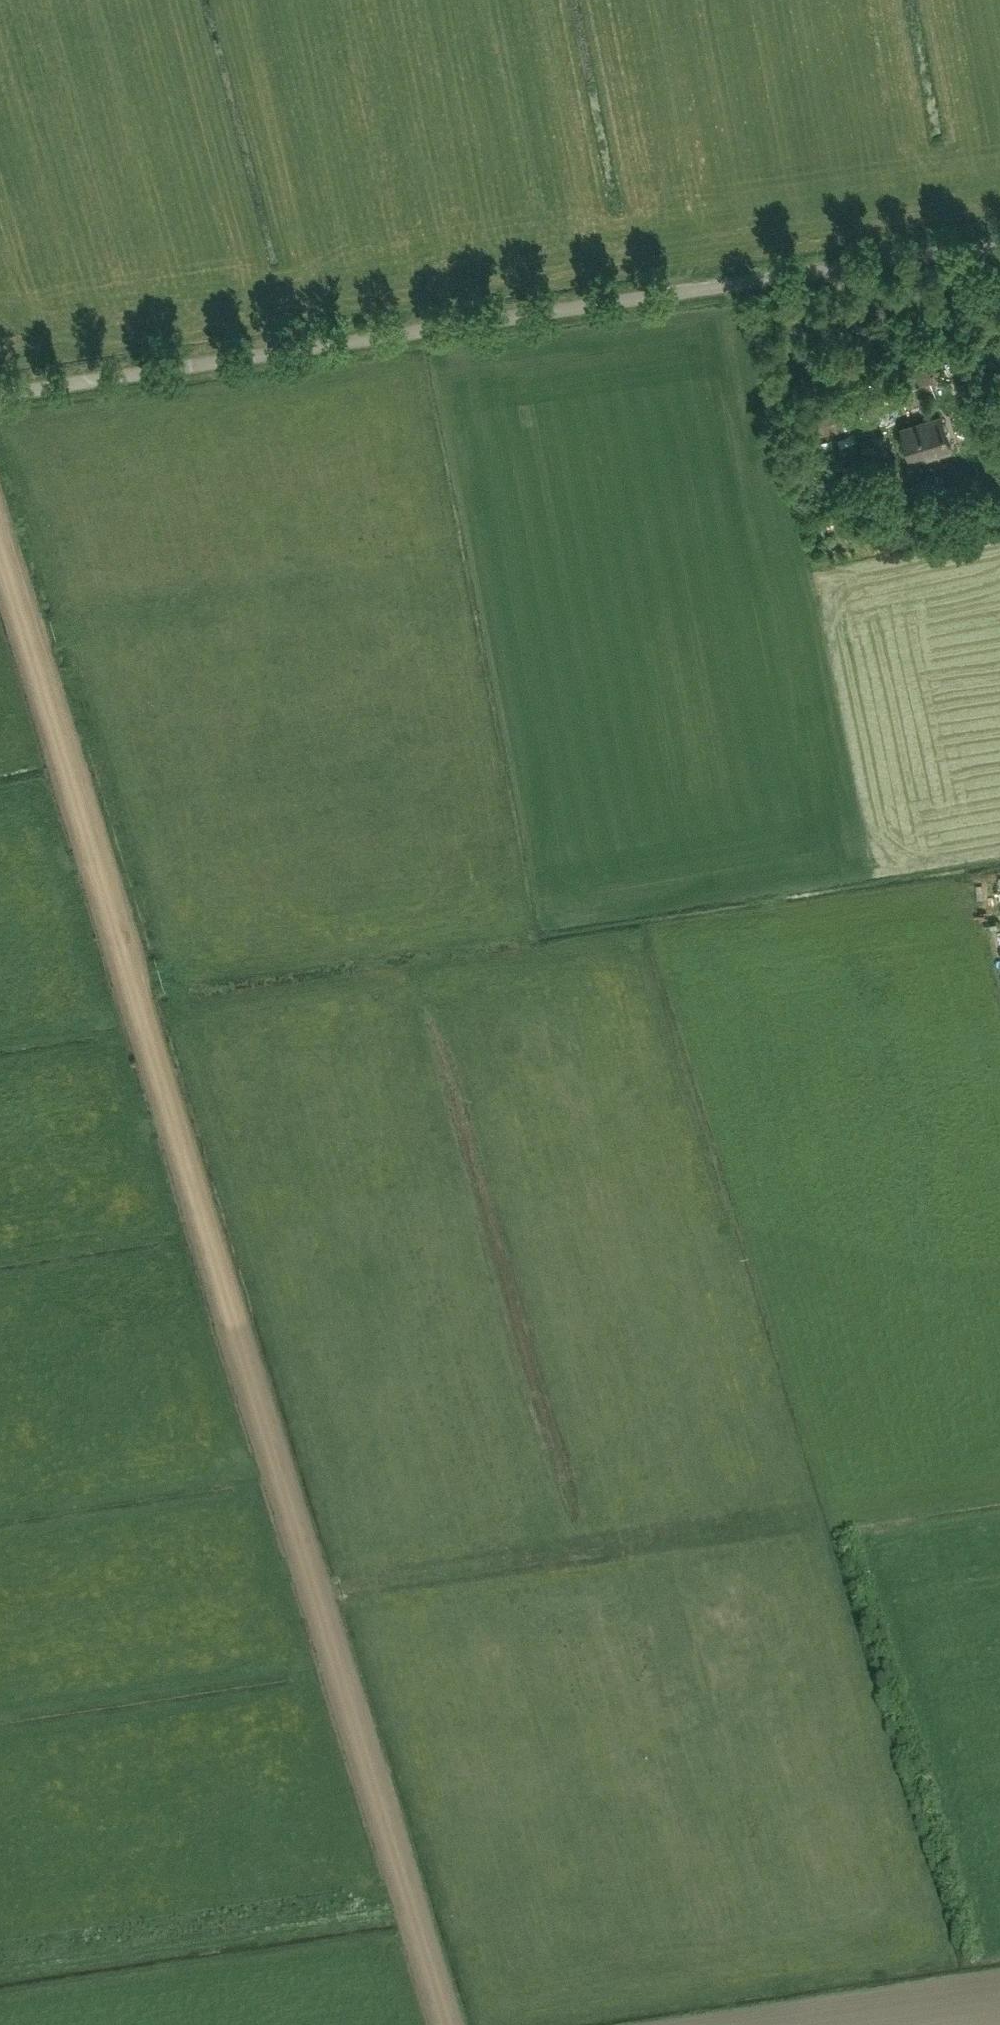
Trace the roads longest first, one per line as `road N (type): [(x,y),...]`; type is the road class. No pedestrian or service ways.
road 1 (track): [(0,551),(448,2024)]
road 2 (unclassified): [(999,247),(0,396)]

